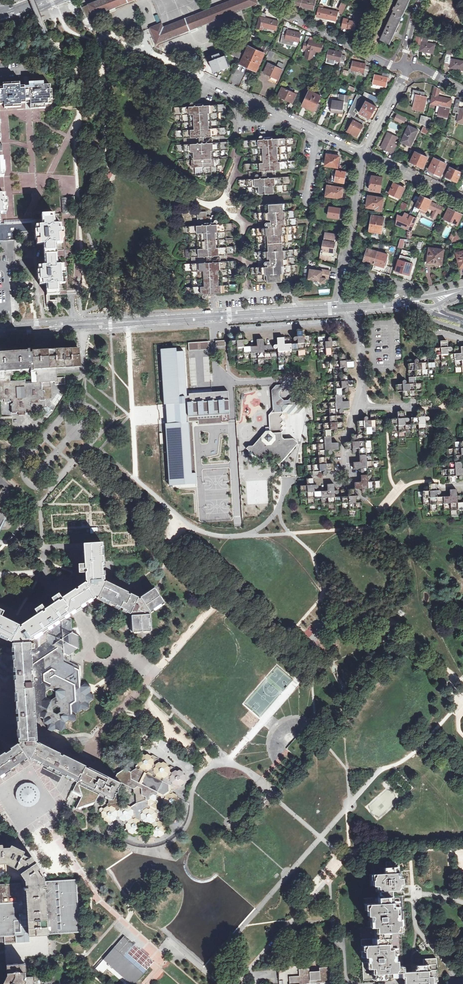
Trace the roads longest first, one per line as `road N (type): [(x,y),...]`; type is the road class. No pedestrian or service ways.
road 1 (residential): [(0,329),(338,308)]
road 2 (residential): [(365,155),(104,33)]

